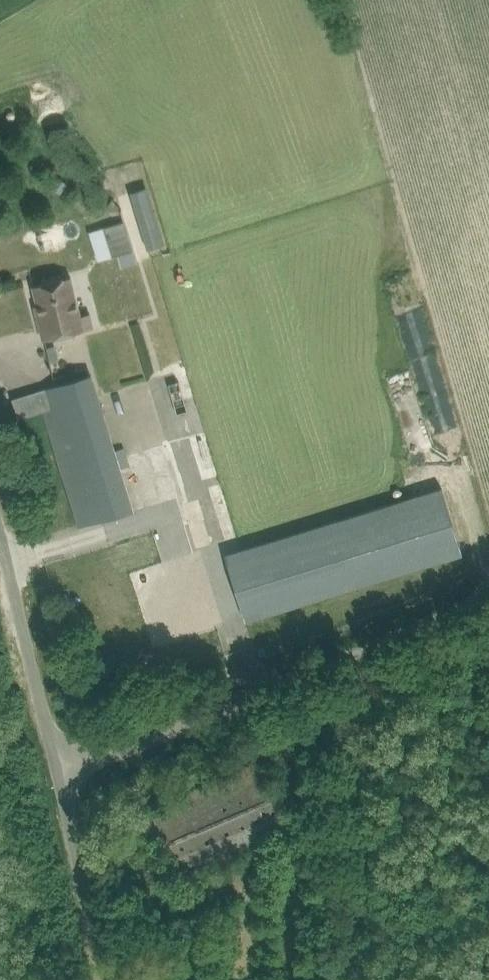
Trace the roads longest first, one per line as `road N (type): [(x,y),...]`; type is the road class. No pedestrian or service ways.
road 1 (unclassified): [(59,764),(488,589)]
road 2 (unclassified): [(59,764),(0,520)]
road 3 (unclassified): [(112,979),(59,764)]

